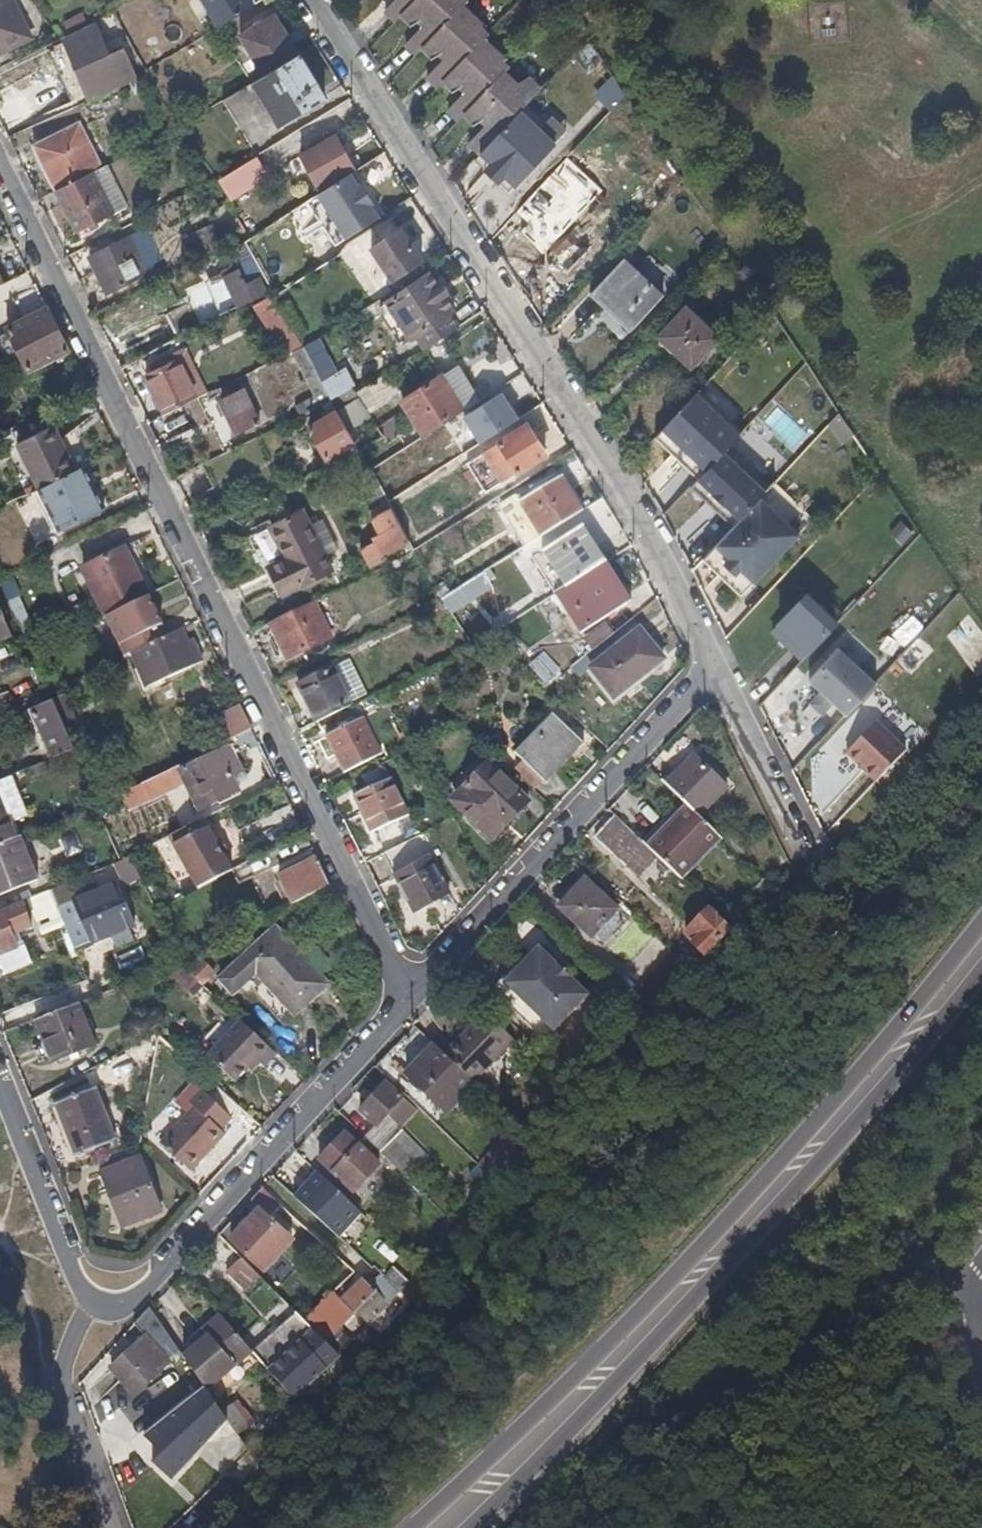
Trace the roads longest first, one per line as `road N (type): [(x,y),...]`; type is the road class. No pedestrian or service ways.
road 1 (residential): [(0,181),(407,996)]
road 2 (primary): [(981,922),(738,1208),(412,1527)]
road 3 (unclassified): [(710,665),(508,310),(306,0)]
road 4 (primary): [(472,1527),(632,1368),(981,970)]
road 5 (unclassified): [(0,1081),(79,1287),(97,1312),(145,1292),(407,996)]
road 6 (unclassified): [(407,996),(710,665)]
road 7 (track): [(117,1527),(61,1368),(97,1312)]
road 8 (unclassified): [(803,846),(710,665)]

